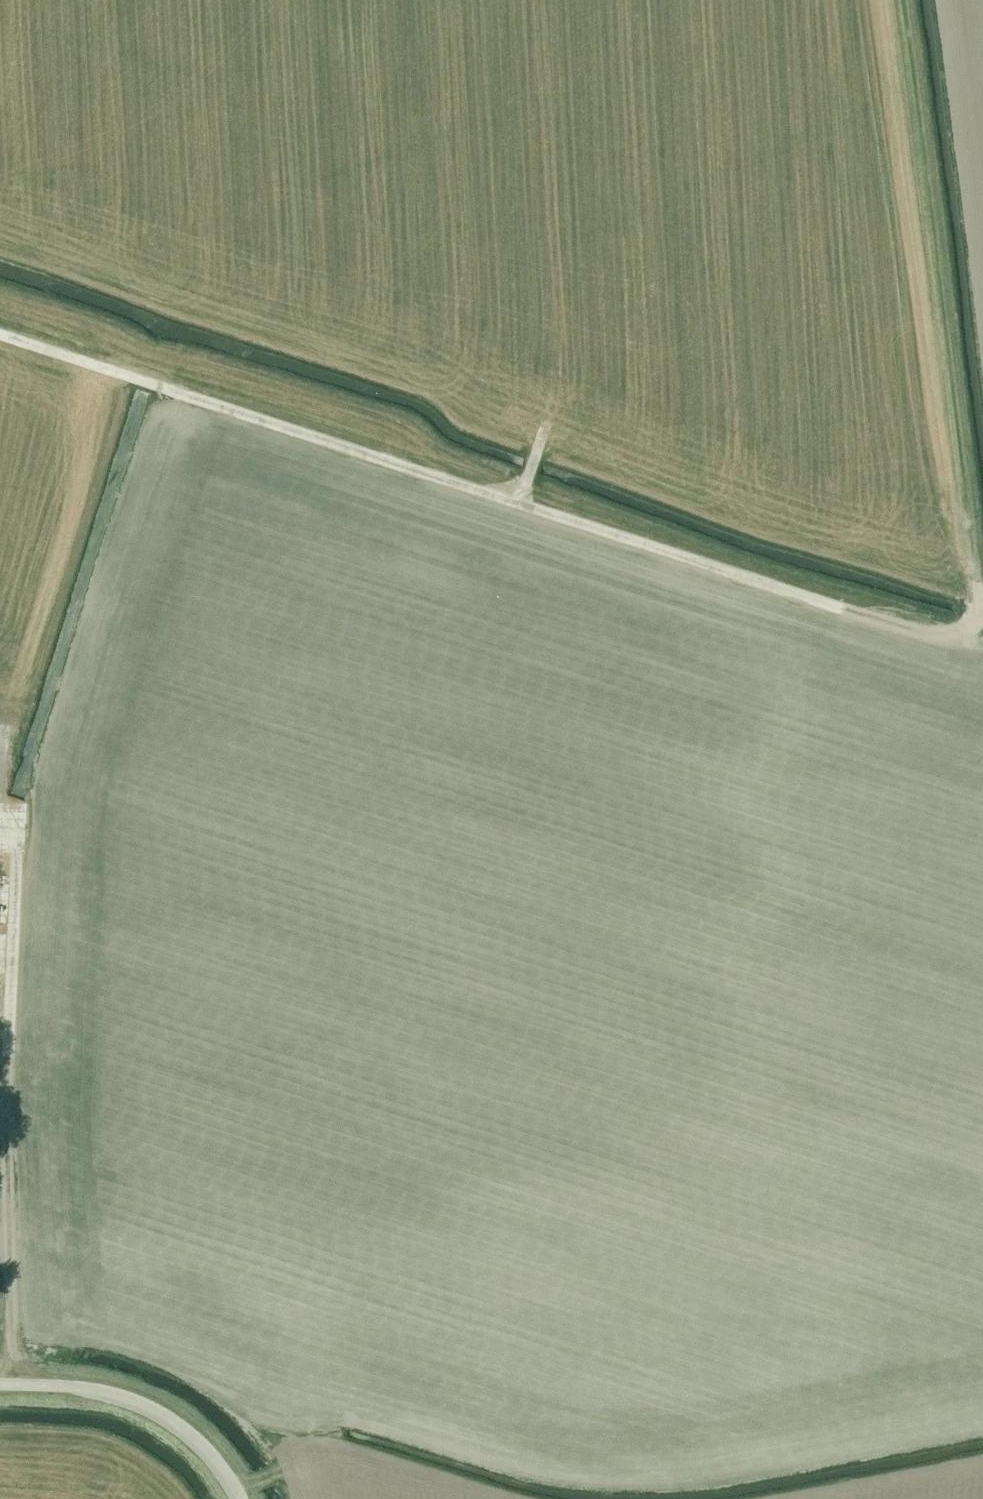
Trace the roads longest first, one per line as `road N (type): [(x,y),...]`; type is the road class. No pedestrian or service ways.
road 1 (unclassified): [(238,1498),(203,1447),(133,1402),(0,1384)]

